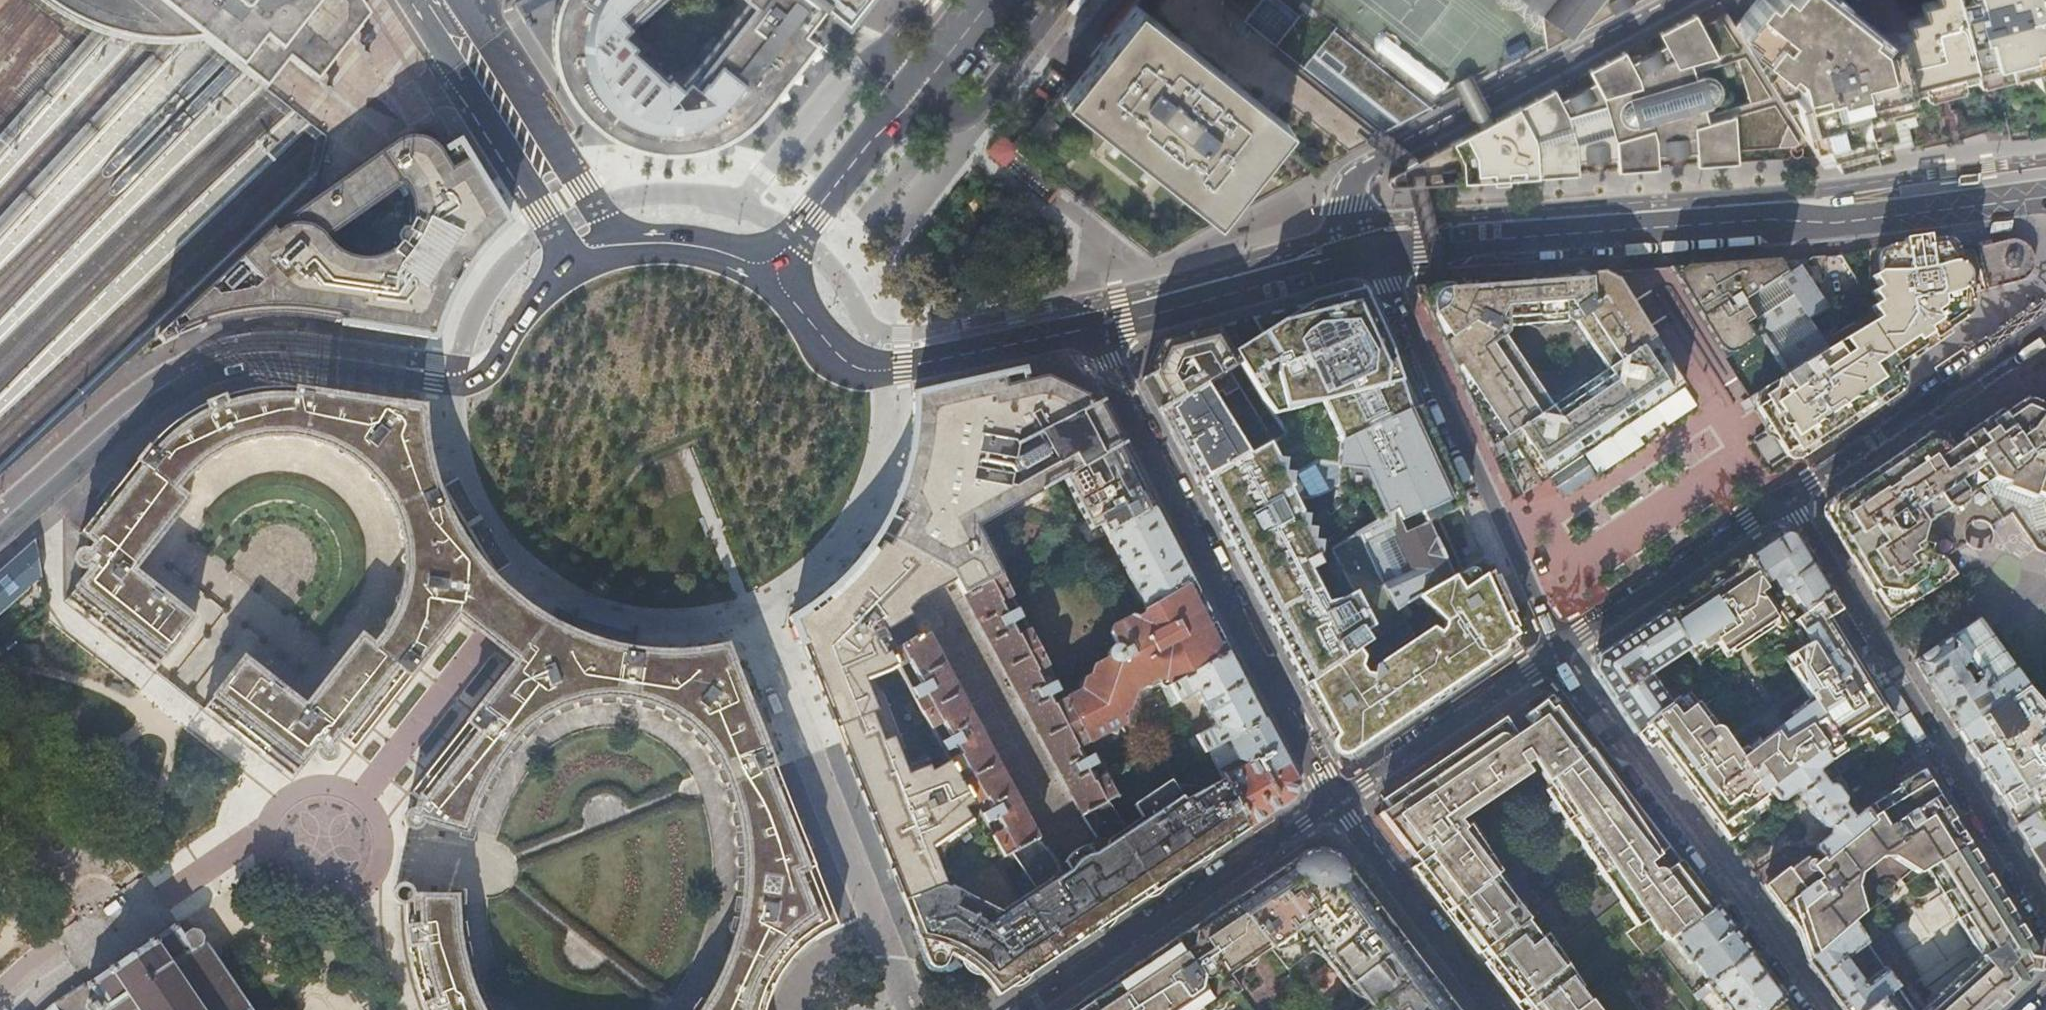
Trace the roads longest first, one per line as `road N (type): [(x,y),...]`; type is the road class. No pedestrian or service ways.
road 1 (secondary): [(580,261),(545,287),(497,364),(478,379),(437,383),(289,359),(211,369),(163,393),(0,536)]
road 2 (secondary): [(2045,198),(1834,222),(1773,218),(1372,254)]
road 3 (residential): [(1086,327),(1336,797)]
road 4 (residential): [(2045,910),(1787,500)]
road 5 (residential): [(1372,254),(1348,203),(1353,180),(1369,165),(1695,0)]
road 6 (residential): [(1822,1009),(1554,650)]
road 7 (residential): [(1554,650),(1372,254)]
road 8 (residential): [(1336,797),(1023,1009)]
road 9 (secondary): [(1086,327),(872,370),(835,349),(770,273)]
road 10 (residential): [(2045,325),(1787,500)]
road 11 (secondary): [(411,0),(580,261)]
road 12 (secondary): [(1372,254),(1086,327)]
road 13 (secondary): [(615,242),(461,0)]
road 14 (residential): [(1787,500),(1554,650)]
road 15 (residential): [(1336,797),(1498,1009)]
road 16 (residential): [(1554,650),(1336,797)]
road 17 (residential): [(892,115),(971,111),(1060,0)]
road 18 (residential): [(892,115),(770,273)]
road 19 (secondary): [(770,273),(718,249),(615,242)]
road 20 (residential): [(907,0),(886,27),(879,59),(892,115)]

